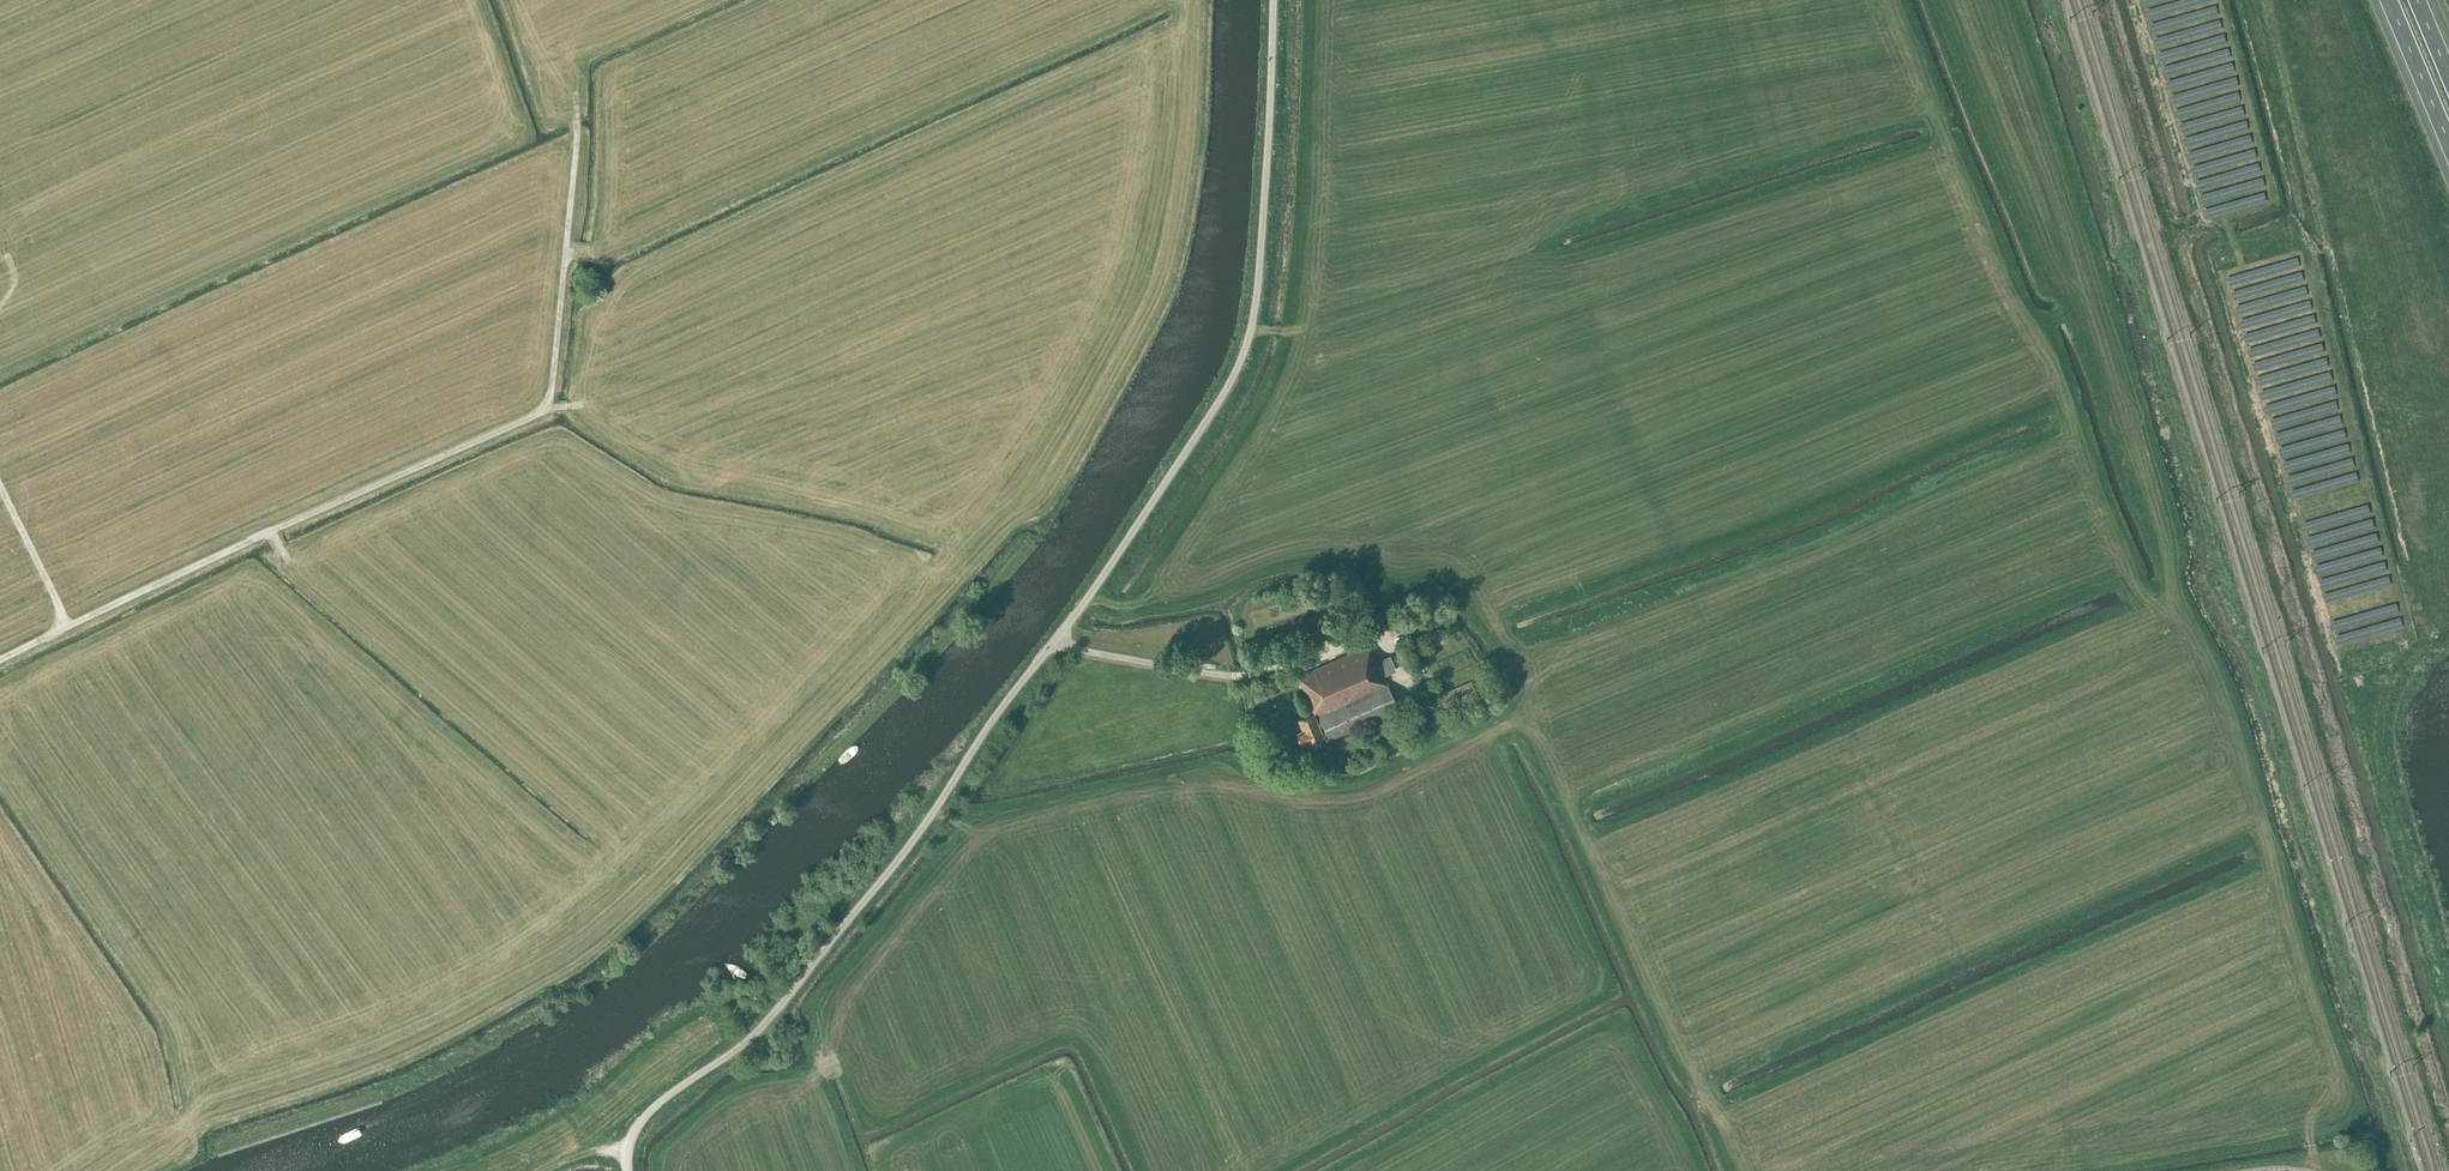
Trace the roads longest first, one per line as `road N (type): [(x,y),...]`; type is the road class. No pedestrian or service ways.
road 1 (unclassified): [(1273,0),(1257,291),(1231,381),(904,852),(767,1021),(639,1122),(628,1170)]
road 2 (motorway): [(2388,0),(2448,146)]

